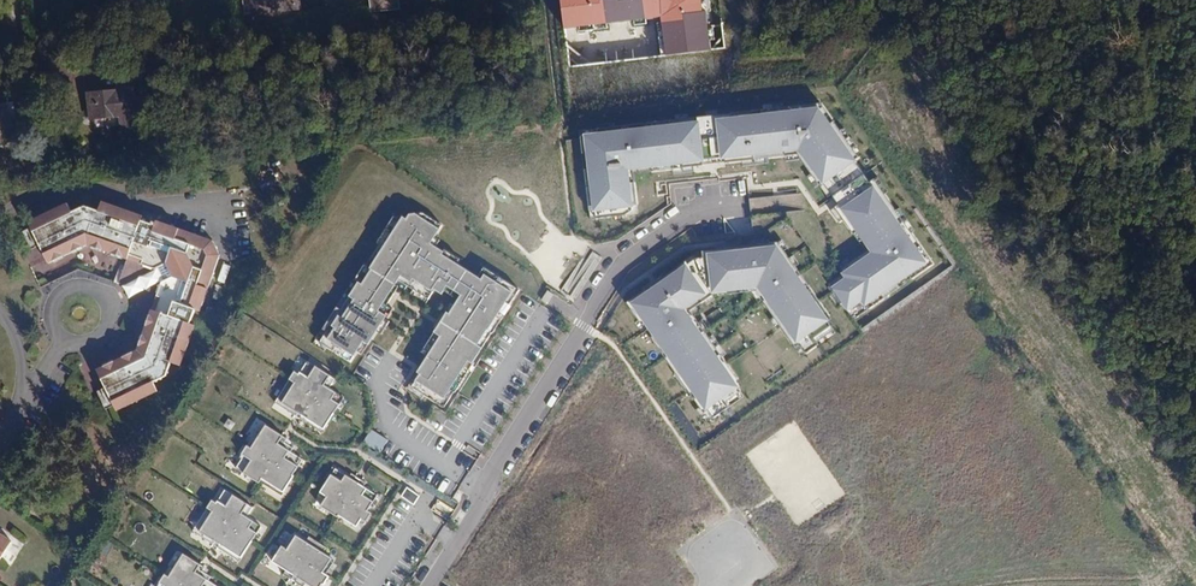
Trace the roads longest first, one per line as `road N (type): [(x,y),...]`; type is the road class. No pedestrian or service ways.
road 1 (residential): [(427,585),(623,261),(698,210),(726,205)]

